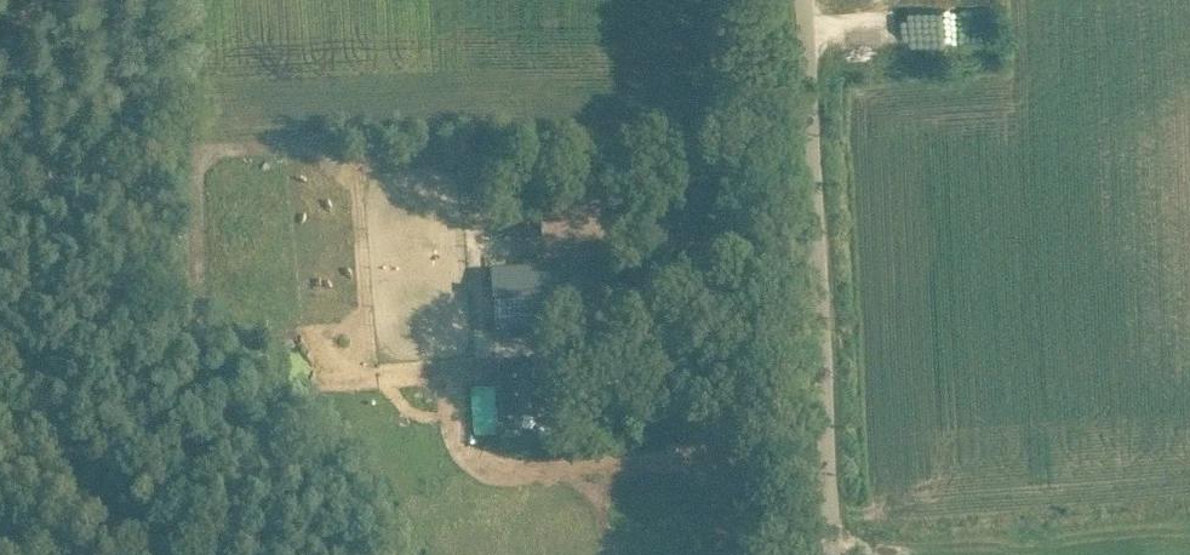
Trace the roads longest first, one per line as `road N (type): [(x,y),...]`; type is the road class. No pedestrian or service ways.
road 1 (unclassified): [(833,554),(805,0)]
road 2 (track): [(155,554),(0,420)]

